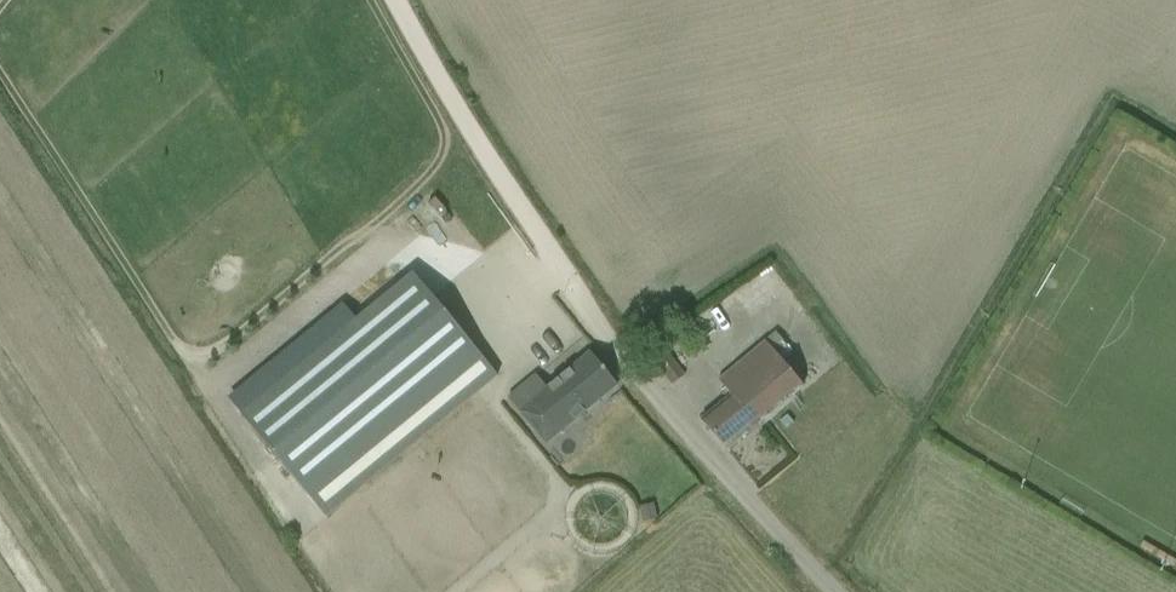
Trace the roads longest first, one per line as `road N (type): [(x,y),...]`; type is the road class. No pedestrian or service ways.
road 1 (track): [(595,324),(458,121),(392,0)]
road 2 (unclassified): [(821,591),(595,324)]

